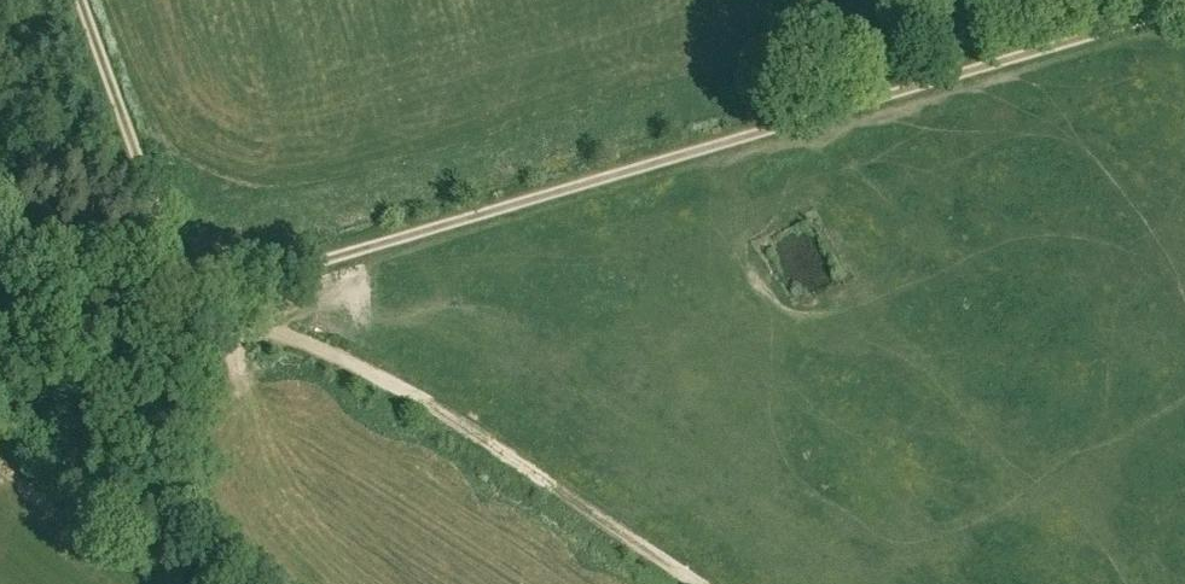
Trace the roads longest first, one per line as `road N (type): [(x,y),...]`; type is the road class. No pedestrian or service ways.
road 1 (unclassified): [(196,294),(1184,5)]
road 2 (track): [(196,294),(433,405),(695,583)]
road 3 (unclassified): [(196,294),(85,0)]

